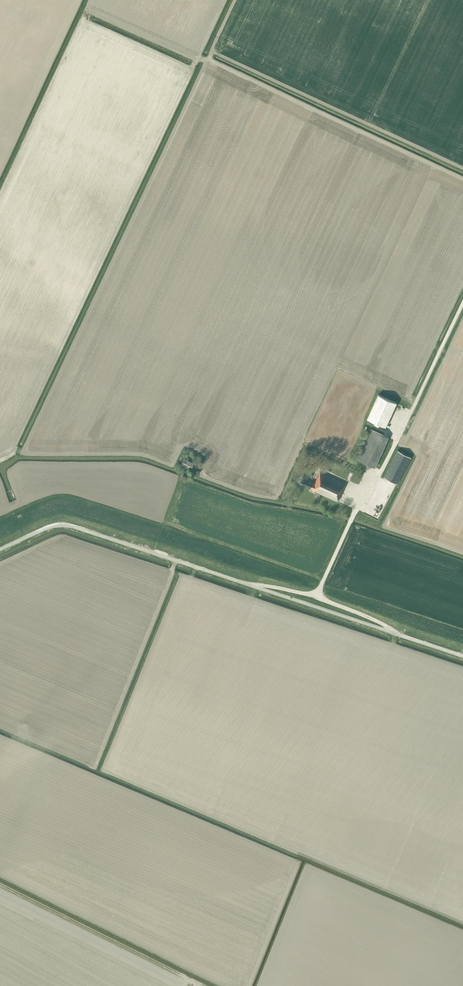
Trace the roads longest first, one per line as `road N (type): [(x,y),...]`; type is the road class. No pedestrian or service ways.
road 1 (unclassified): [(462,656),(76,527),(48,527),(0,549)]
road 2 (track): [(0,885),(205,985)]
road 3 (track): [(323,582),(165,524),(181,477)]

